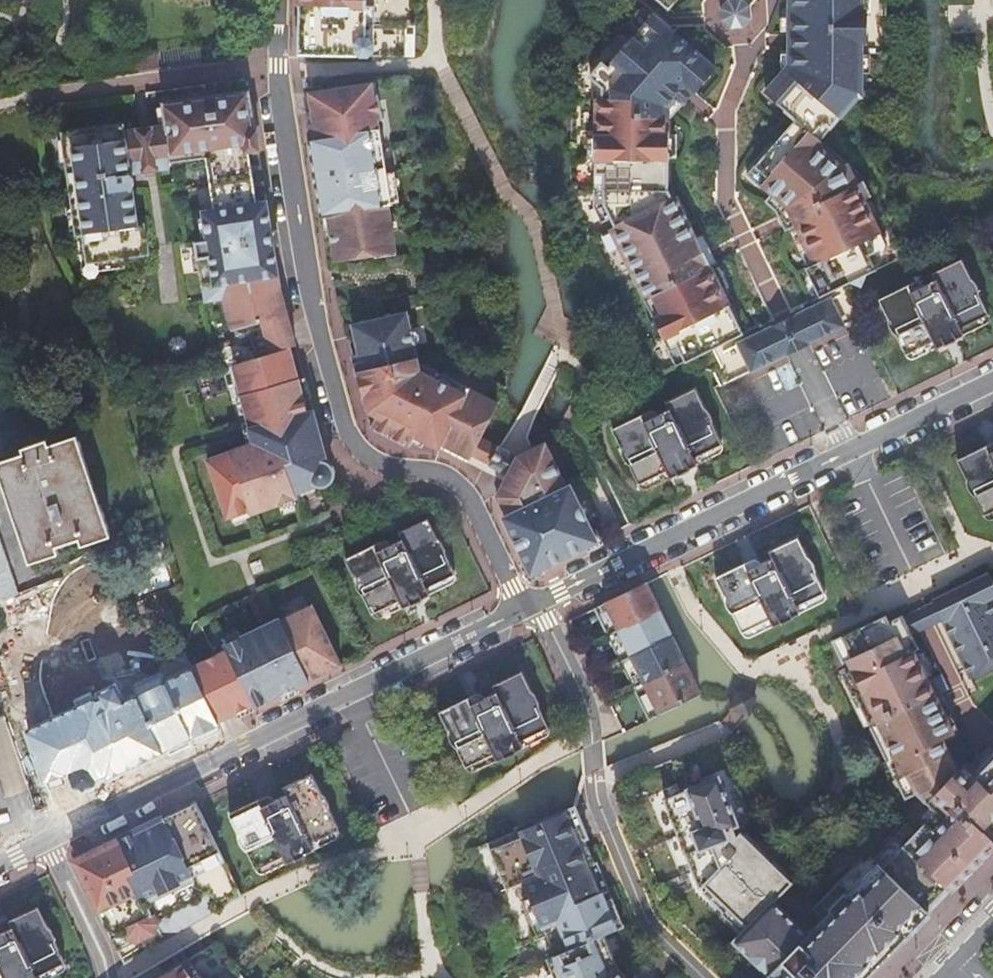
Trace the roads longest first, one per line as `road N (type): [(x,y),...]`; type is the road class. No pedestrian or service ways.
road 1 (residential): [(278,0),(278,67),(311,297),(345,428),(376,462),(432,470),(467,492),(524,609)]
road 2 (unclassified): [(524,609),(47,840)]
road 3 (unclassified): [(531,605),(992,382)]
road 4 (residential): [(713,977),(666,931),(597,779),(583,704),(531,605)]
road 5 (residential): [(47,840),(106,977)]

